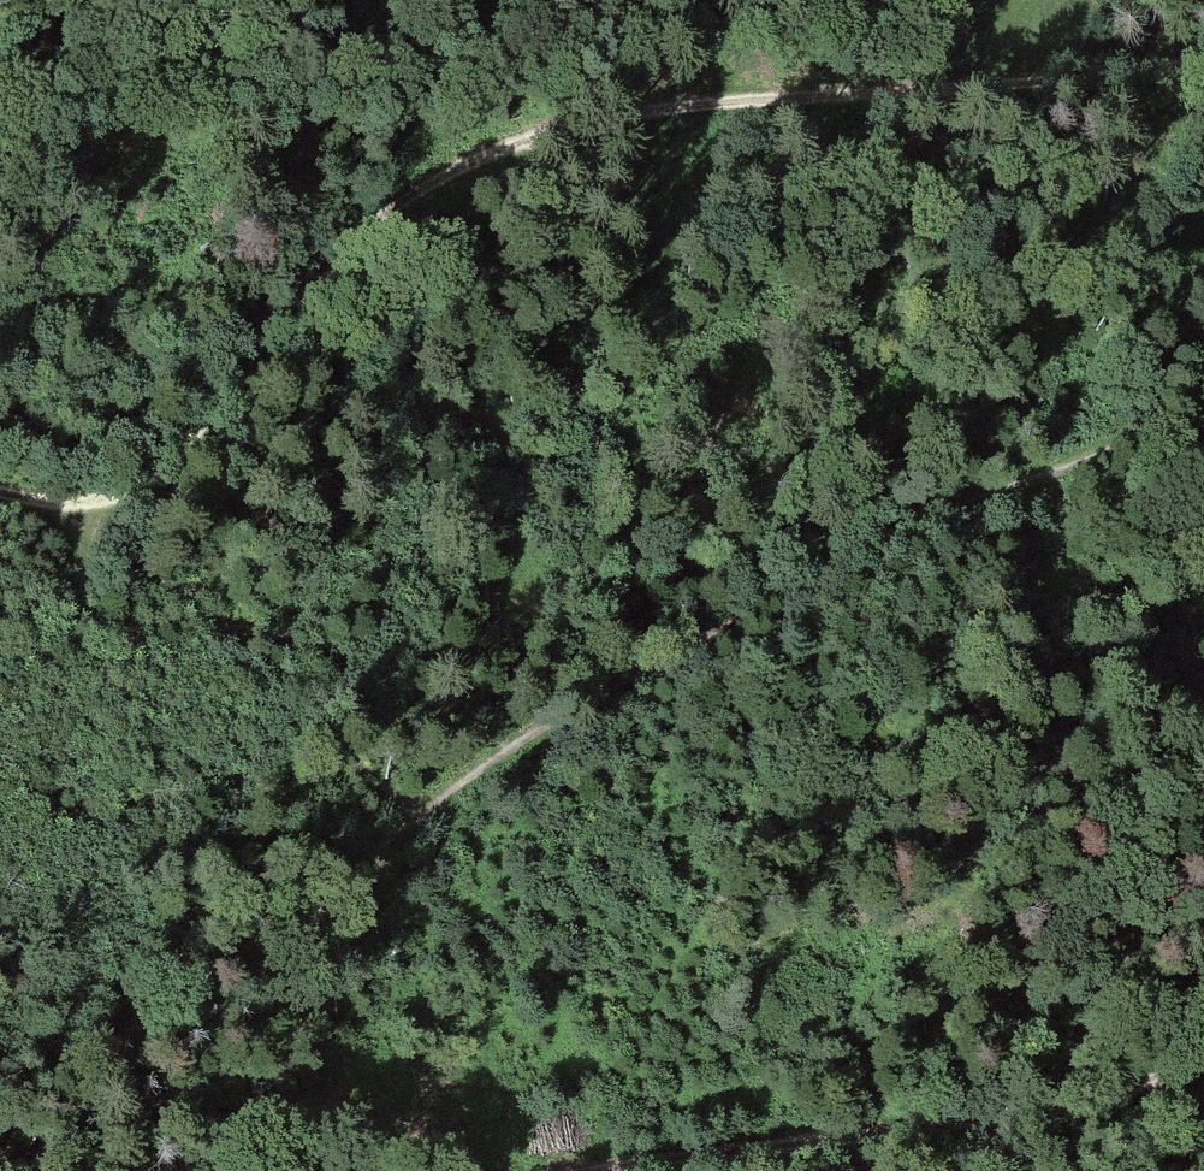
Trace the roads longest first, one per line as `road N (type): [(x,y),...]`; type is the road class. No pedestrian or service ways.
road 1 (track): [(1203,58),(1022,92),(641,103),(503,142),(415,193),(304,278),(225,395),(153,482),(91,502),(0,491)]
road 2 (track): [(1203,397),(656,657),(505,751),(205,971),(129,1036)]
road 3 (track): [(615,1170),(1126,1097),(1203,1068)]
road 4 (track): [(7,316),(415,193)]
road 5 (track): [(1022,92),(1049,106),(1203,120)]

